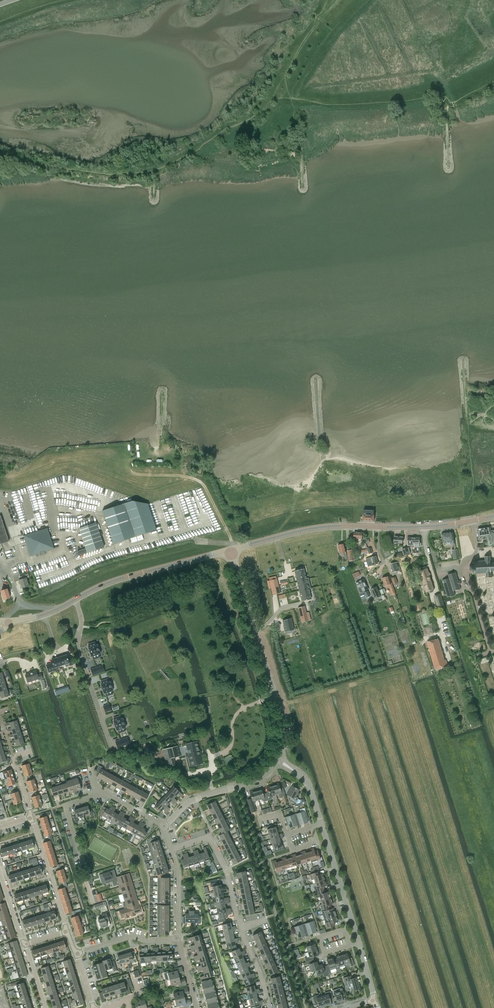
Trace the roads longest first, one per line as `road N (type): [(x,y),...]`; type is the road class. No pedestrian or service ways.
road 1 (track): [(322,17),(269,106),(176,162),(120,175),(8,159)]
road 2 (tertiary): [(230,550),(315,528),(425,527),(493,516)]
road 3 (residential): [(278,760),(308,783),(372,1000)]
road 4 (residential): [(269,1007),(211,838),(170,850)]
road 5 (unclassified): [(278,760),(284,731),(230,550)]
road 6 (track): [(255,657),(213,577),(111,608)]
road 7 (tertiary): [(74,600),(115,580),(230,550)]
road 8 (residential): [(112,749),(79,650),(74,600)]
road 9 (track): [(133,473),(199,481),(233,544)]
road 10 (unclassified): [(164,826),(187,803),(255,780),(278,760)]

